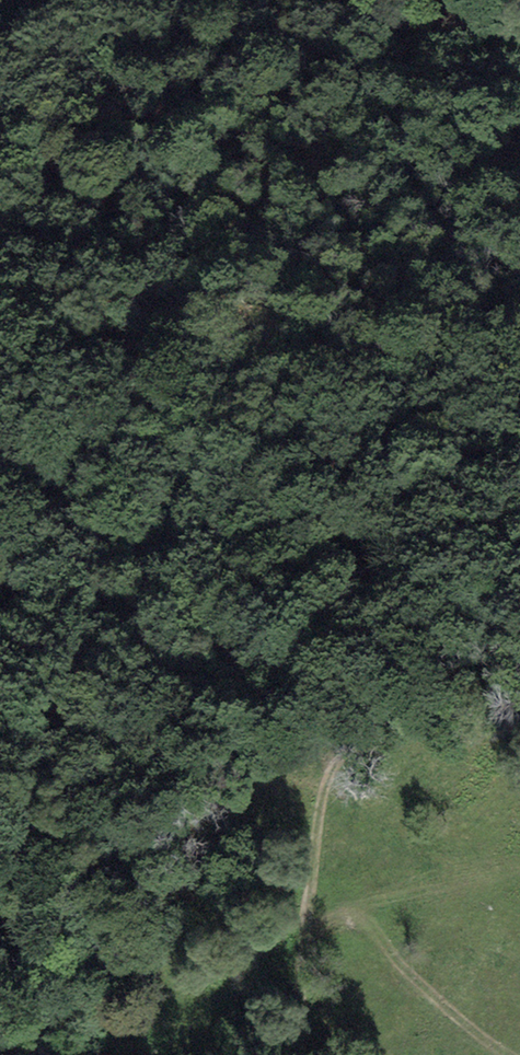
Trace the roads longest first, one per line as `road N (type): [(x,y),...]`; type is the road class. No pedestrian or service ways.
road 1 (track): [(0,626),(13,629),(158,513),(173,507),(185,517),(186,535),(41,733),(27,873),(48,1054)]
road 2 (track): [(290,1054),(320,814),(355,734),(389,720),(519,703)]
road 3 (track): [(0,485),(62,457),(81,457),(87,474),(81,499),(0,581)]

